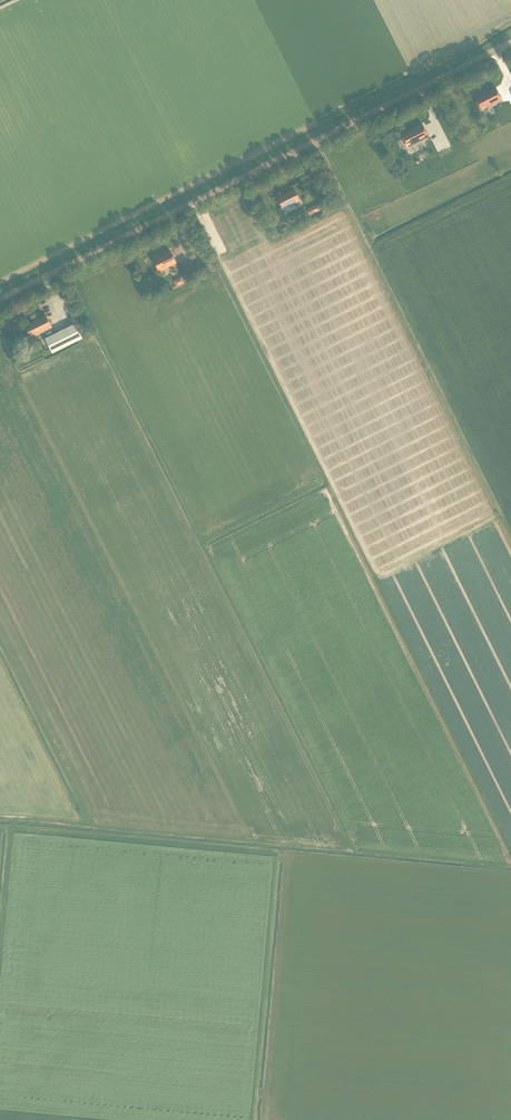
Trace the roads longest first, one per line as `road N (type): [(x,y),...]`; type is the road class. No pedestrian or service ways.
road 1 (unclassified): [(0,298),(510,43)]

